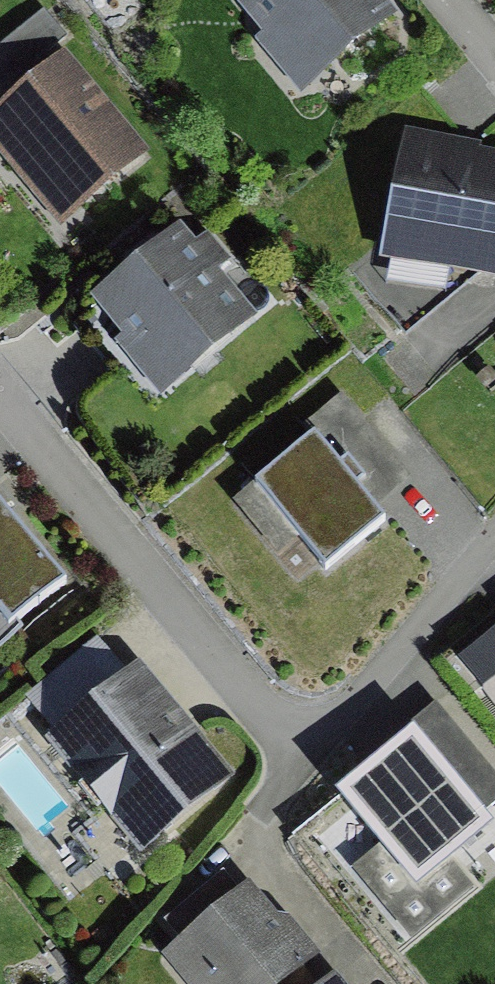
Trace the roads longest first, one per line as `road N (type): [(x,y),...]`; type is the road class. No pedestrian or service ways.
road 1 (residential): [(494,542),(309,769),(0,393)]

